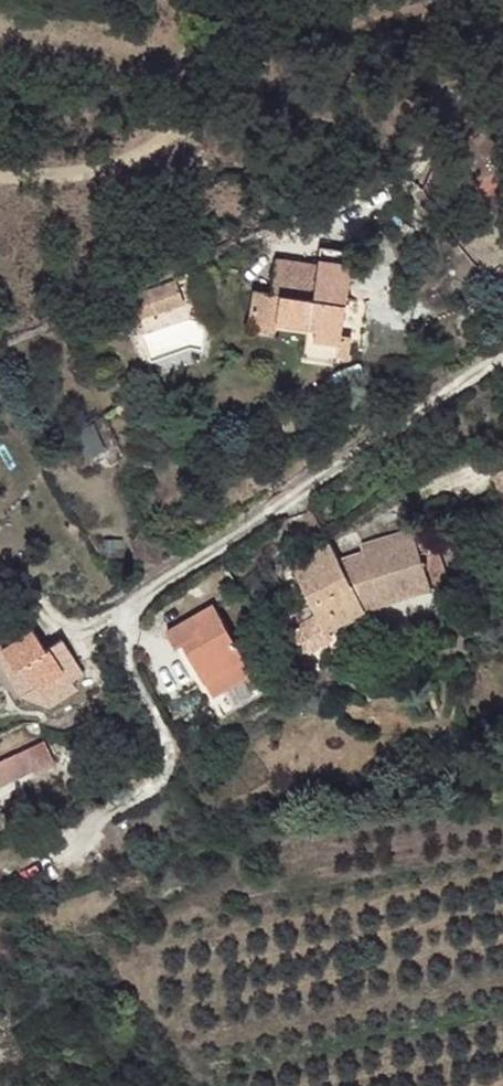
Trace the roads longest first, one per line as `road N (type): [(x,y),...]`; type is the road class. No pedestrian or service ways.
road 1 (track): [(0,178),(100,172),(183,128),(215,19),(209,0)]
road 2 (track): [(213,874),(253,846),(364,824),(502,815)]

